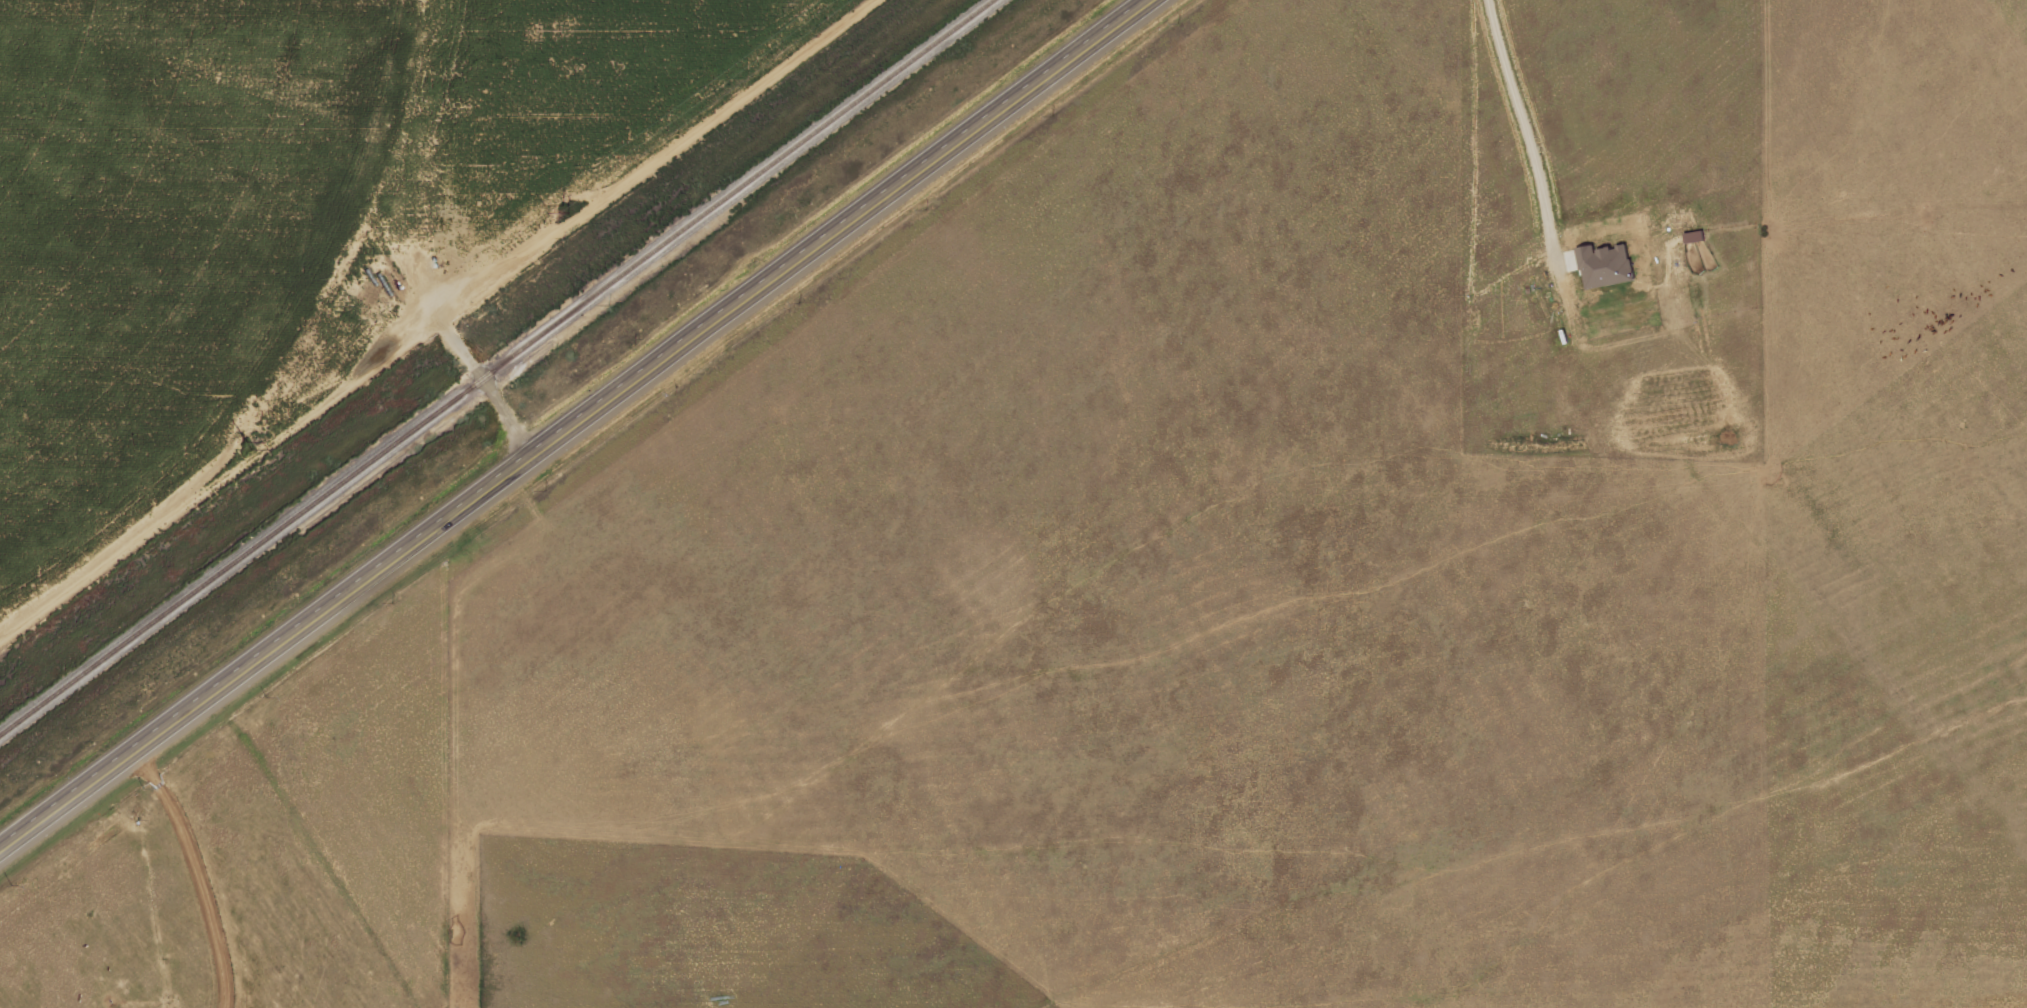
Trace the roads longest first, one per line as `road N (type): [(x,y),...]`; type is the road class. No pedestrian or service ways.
road 1 (trunk): [(0,849),(1150,0)]

